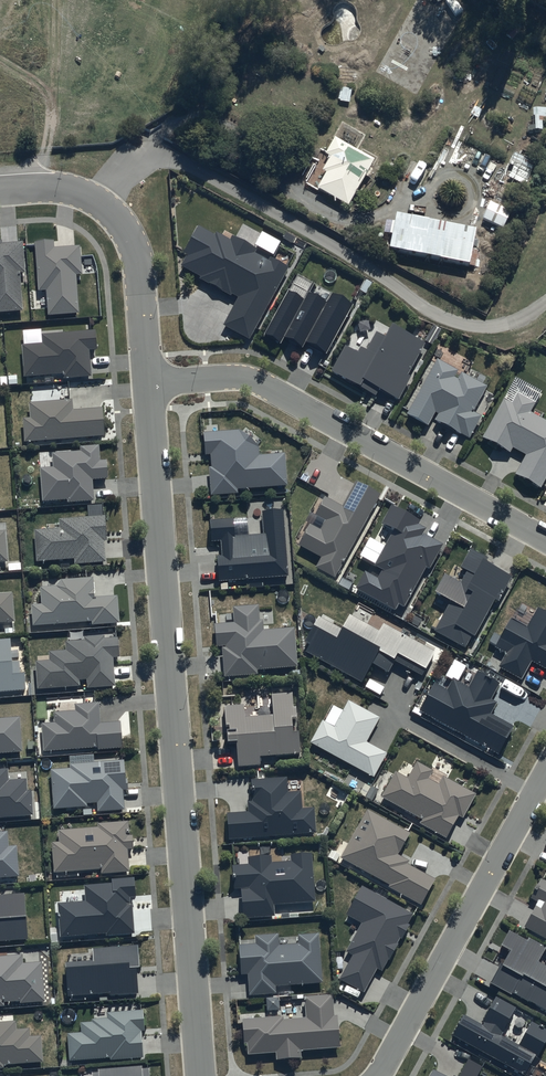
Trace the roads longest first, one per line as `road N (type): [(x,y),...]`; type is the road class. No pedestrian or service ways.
road 1 (residential): [(202,1075),(149,383)]
road 2 (residential): [(149,383),(254,379),(545,540)]
road 3 (residential): [(545,774),(378,1075)]
road 4 (residential): [(149,383),(138,269),(124,229),(72,188),(0,189)]

